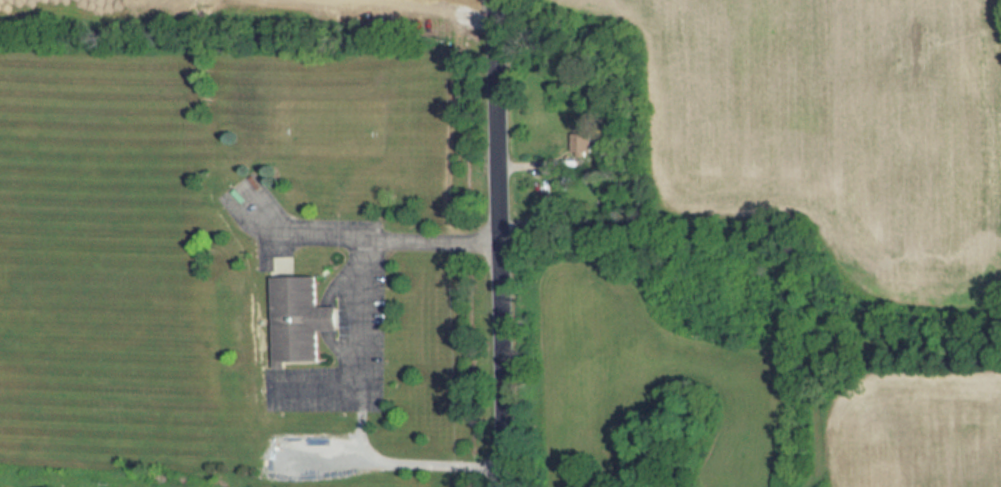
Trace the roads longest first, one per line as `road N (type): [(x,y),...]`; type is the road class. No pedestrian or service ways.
road 1 (tertiary): [(505,486),(494,0)]

